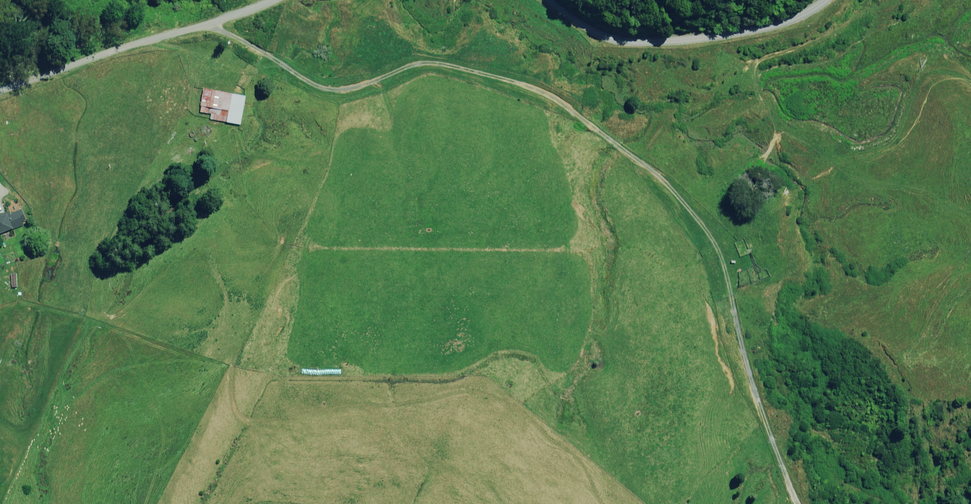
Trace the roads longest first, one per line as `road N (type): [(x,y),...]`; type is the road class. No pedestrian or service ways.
road 1 (unclassified): [(213,24),(332,92),(418,65),(535,92),(663,179),(705,228)]
road 2 (unclassified): [(554,0),(621,31),(669,40),(757,29),(818,0)]
road 3 (unclassified): [(0,82),(213,24)]

